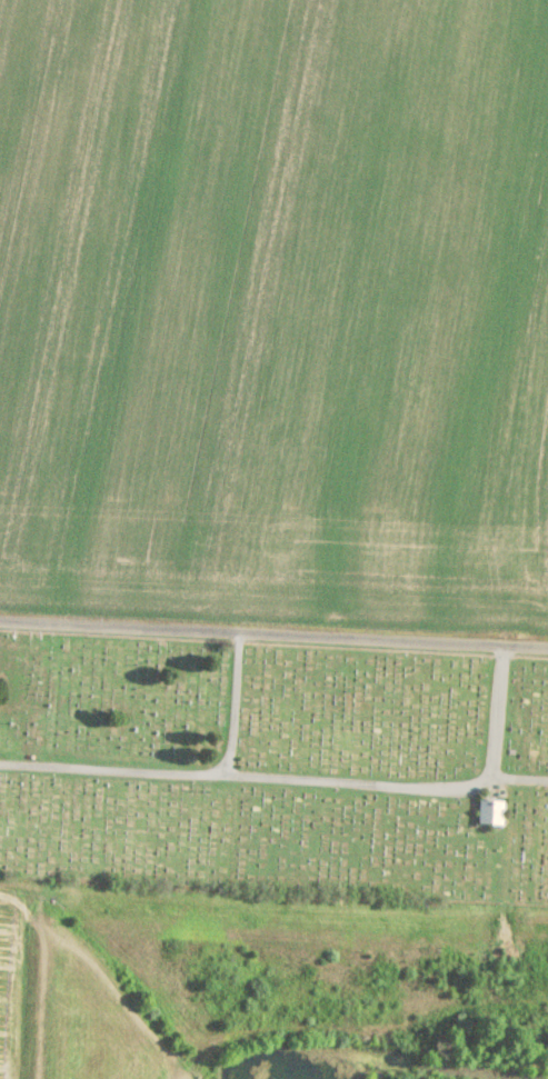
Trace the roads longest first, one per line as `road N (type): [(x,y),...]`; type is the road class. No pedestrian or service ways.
road 1 (residential): [(0,618),(547,645)]

